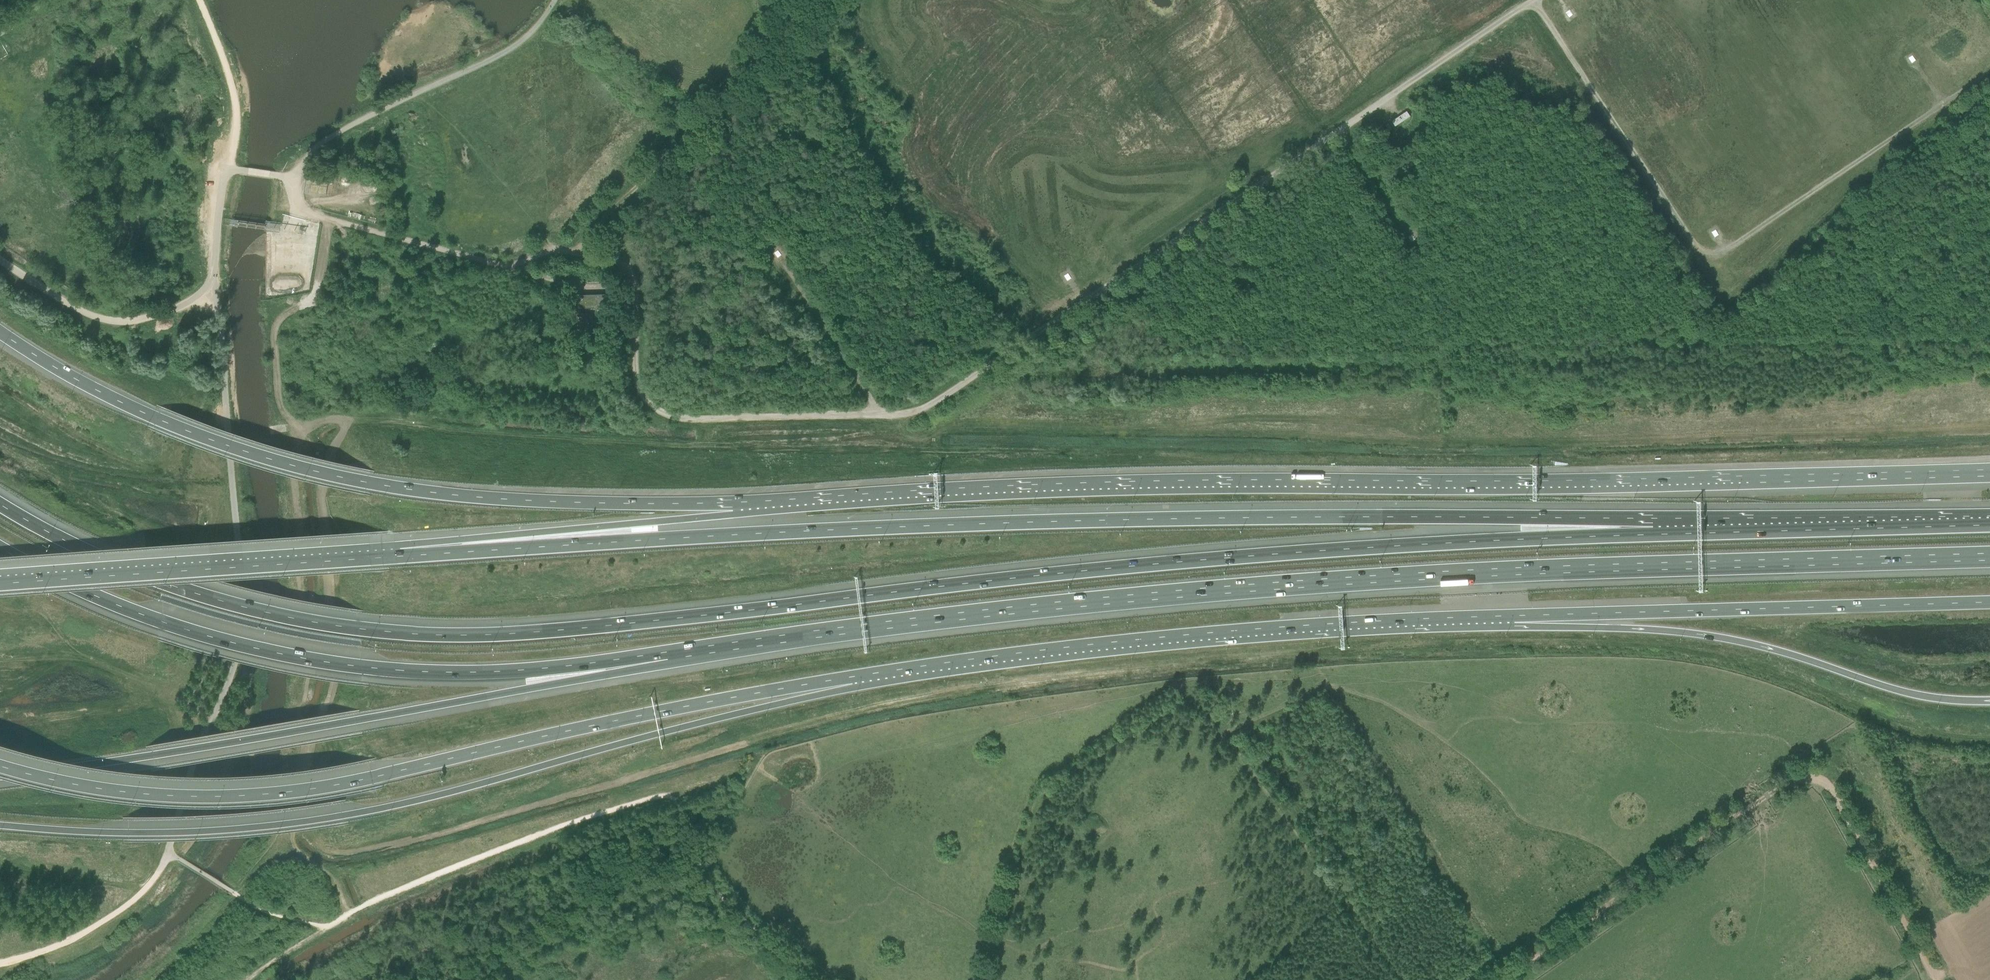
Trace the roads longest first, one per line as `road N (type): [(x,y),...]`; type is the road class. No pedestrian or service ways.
road 1 (motorway): [(1654,533),(1189,560),(479,634),(361,628),(237,603),(86,552),(0,505)]
road 2 (motorway): [(653,658),(900,622),(1282,586),(1989,559)]
road 3 (motorway): [(1654,533),(1385,518),(1184,520),(382,558)]
road 4 (trunk): [(1972,468),(1750,479),(1145,482),(749,502)]
road 5 (track): [(575,252),(630,270),(635,382),(662,412),(902,416),(931,406),(1342,136)]
road 6 (motorway): [(0,826),(209,830),(342,816),(804,698),(855,678)]
road 7 (trunk): [(0,766),(166,796),(315,790),(855,678)]
road 8 (trunk): [(749,502),(515,501),(372,484),(173,426),(57,372),(0,334)]
road 9 (motorway): [(0,548),(164,621),(303,657),(469,673),(653,658)]
road 10 (motorway): [(0,779),(537,687),(653,658)]
road 11 (trunk): [(855,678),(1095,645),(1513,617)]
road 12 (track): [(1533,3),(1693,247),(1710,254),(1989,72)]
road 13 (track): [(1500,979),(1774,790),(1806,777),(1840,796),(1937,979)]
road 14 (track): [(217,291),(240,629),(170,854)]
road 15 (trunk): [(1513,617),(1705,637),(1906,695),(1989,703)]
road 16 (trunk): [(1513,617),(1989,603)]
road 17 (motorway): [(382,558),(0,585)]
road 18 (motorway): [(749,502),(675,520),(443,543),(382,558)]
road 19 (unclassified): [(227,169),(211,277),(188,302),(157,315),(102,318),(0,261)]
road 20 (motorway): [(1989,525),(1654,533)]
road 21 (track): [(286,178),(333,135),(514,47),(553,0)]
road 22 (unclassified): [(514,272),(321,218),(301,210),(286,178),(237,170)]
road 23 (track): [(1342,136),(1537,0)]
road 24 (track): [(170,854),(145,889),(95,927),(0,964)]
road 25 (track): [(783,263),(875,416)]

